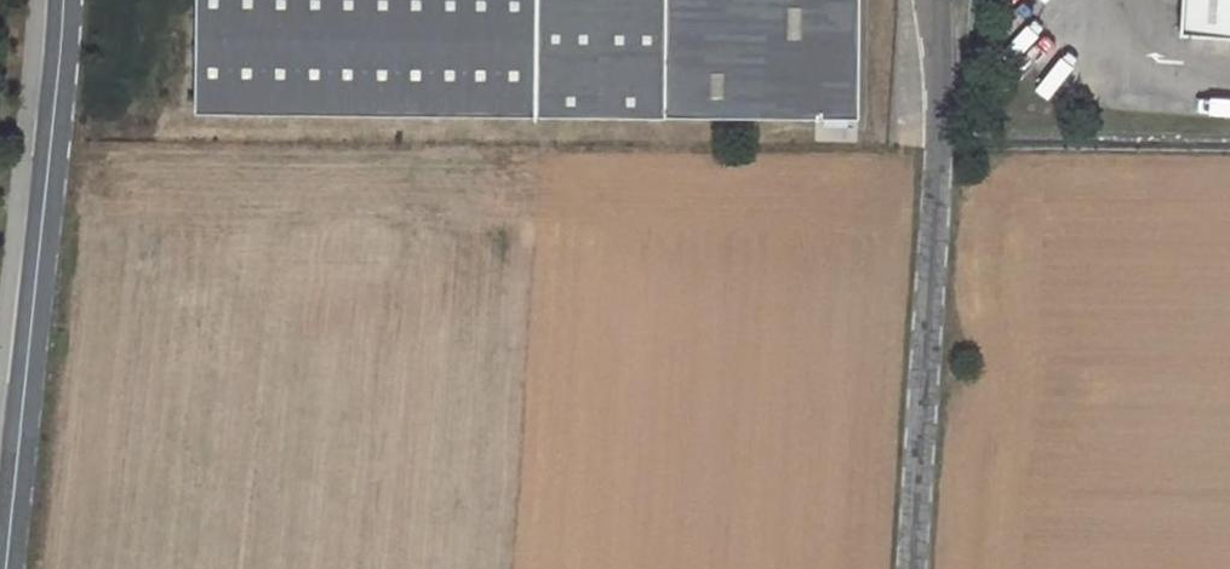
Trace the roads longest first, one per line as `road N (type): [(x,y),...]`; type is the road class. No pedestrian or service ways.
road 1 (secondary): [(6,568),(64,0)]
road 2 (unclassified): [(942,0),(912,568)]

